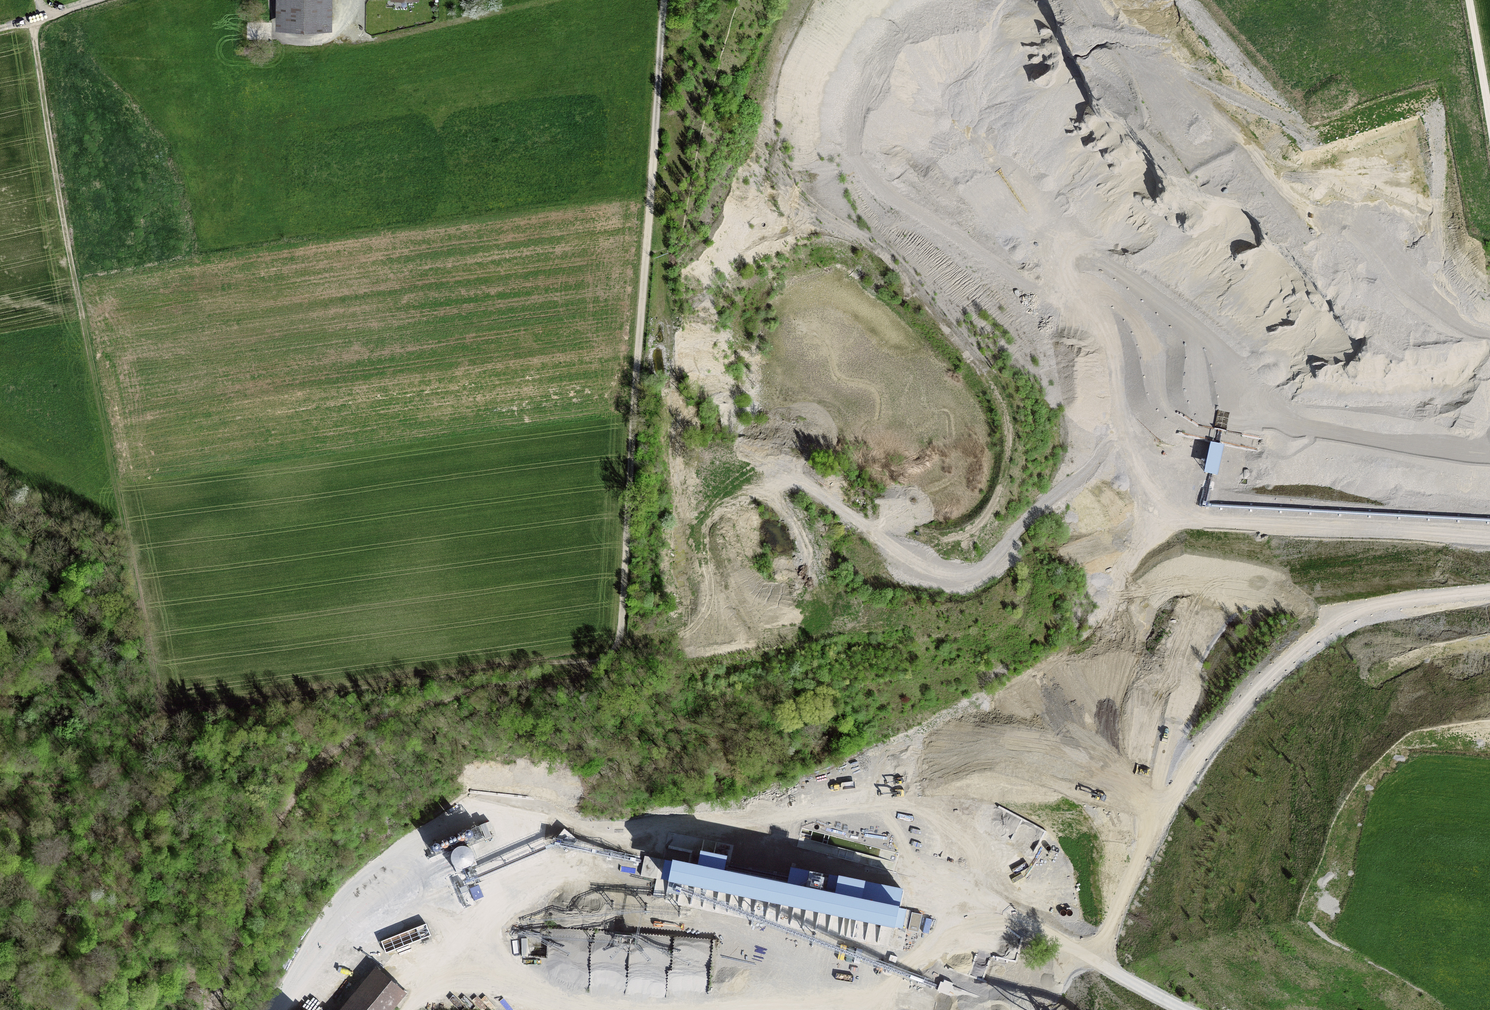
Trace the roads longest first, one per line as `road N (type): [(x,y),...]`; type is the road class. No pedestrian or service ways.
road 1 (track): [(1049,924),(1074,880),(1061,783),(1070,748),(1154,626),(1195,539),(1181,518),(1137,494),(1138,470),(1114,428),(1084,313),(1023,287),(877,192),(832,119),(833,69),(866,0)]
road 2 (track): [(884,1009),(971,934),(939,800),(903,793),(805,801),(721,828),(528,859),(404,861),(363,878),(324,918),(269,1009)]
road 3 (track): [(665,0),(615,649),(406,686)]
road 4 (track): [(765,655),(498,682),(367,726),(328,756),(276,826),(214,1009)]
road 5 (track): [(1082,963),(1190,771),(1256,687),(1321,629),(1371,614),(1489,604)]
road 6 (track): [(132,594),(31,19)]
road 7 (track): [(1137,494),(1097,477),(1003,531),(932,542),(892,532),(804,482),(757,489),(707,509)]
road 8 (track): [(0,772),(69,787),(106,786),(161,713),(406,686)]
road 9 (track): [(1195,539),(1218,527),(1251,525),(1489,539)]
road 10 (track): [(971,934),(1020,941),(1049,924),(1082,963),(1150,1009)]
road 11 (track): [(409,1009),(417,994),(459,982),(606,1009)]
road 12 (track): [(1086,0),(1138,70),(1203,118)]
road 13 (track): [(1489,123),(1468,0)]

